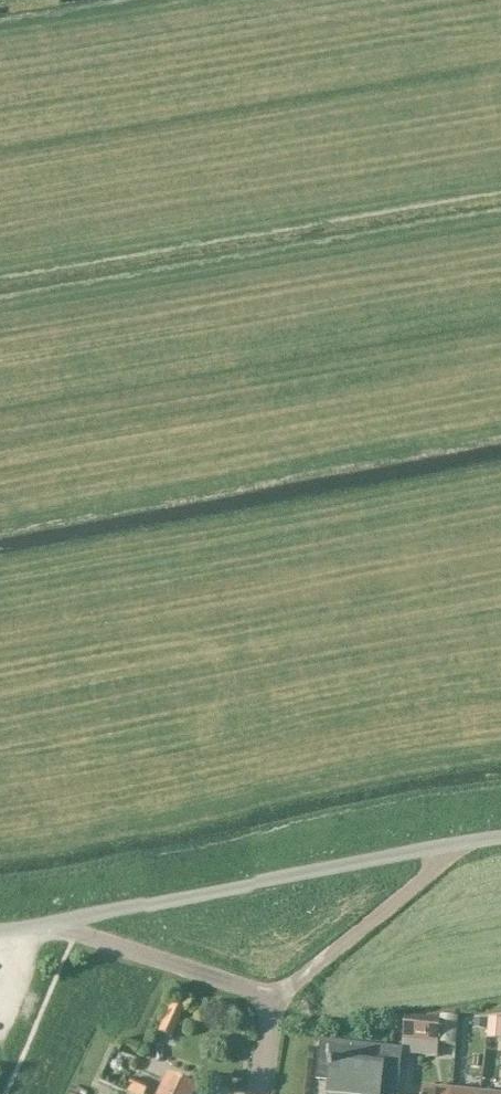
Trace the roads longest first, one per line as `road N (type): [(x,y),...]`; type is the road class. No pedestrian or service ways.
road 1 (unclassified): [(59,924),(445,848)]
road 2 (unclassified): [(275,998),(59,924)]
road 3 (unclassified): [(275,998),(423,880),(445,848)]

